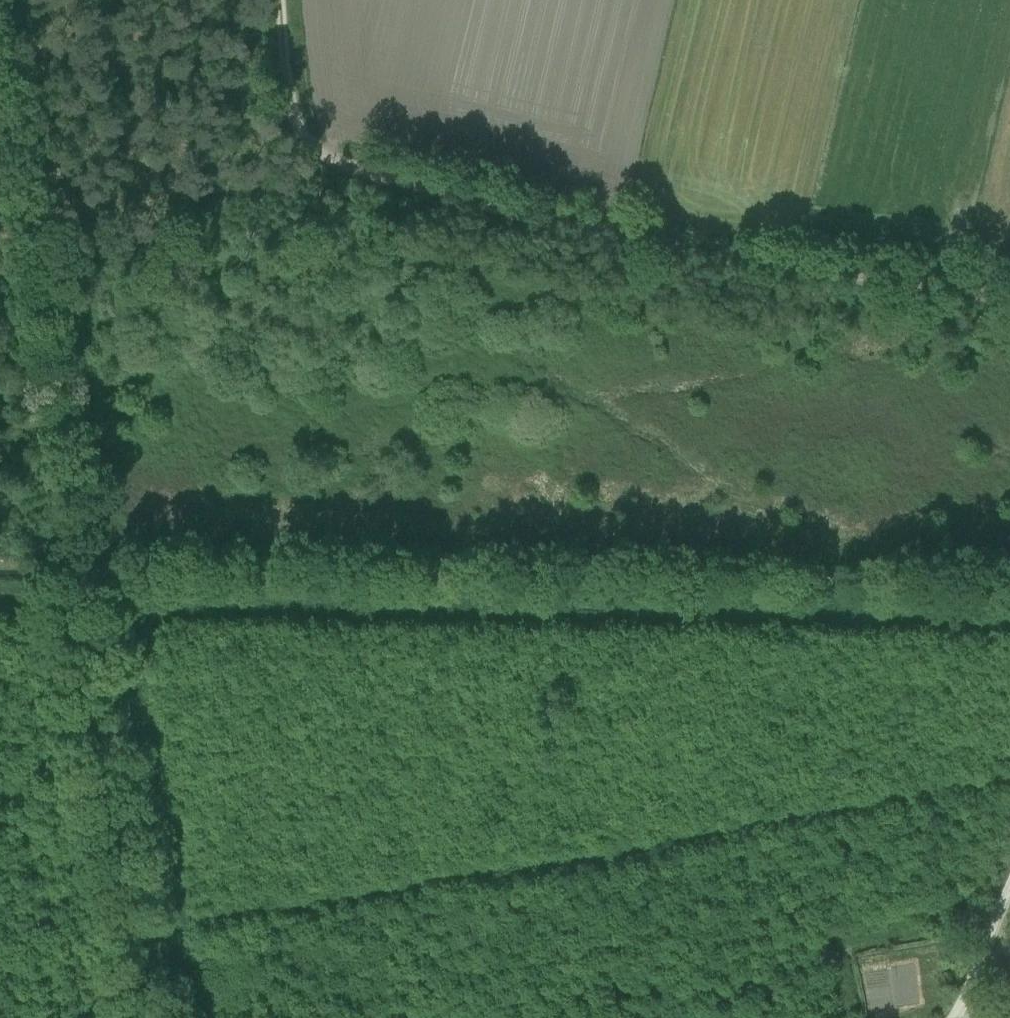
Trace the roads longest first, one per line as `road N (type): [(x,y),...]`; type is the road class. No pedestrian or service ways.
road 1 (track): [(279,0),(293,114),(302,134),(348,167),(672,254),(1009,299)]
road 2 (track): [(0,200),(152,1017)]
road 3 (unclassified): [(1009,892),(955,1017)]

